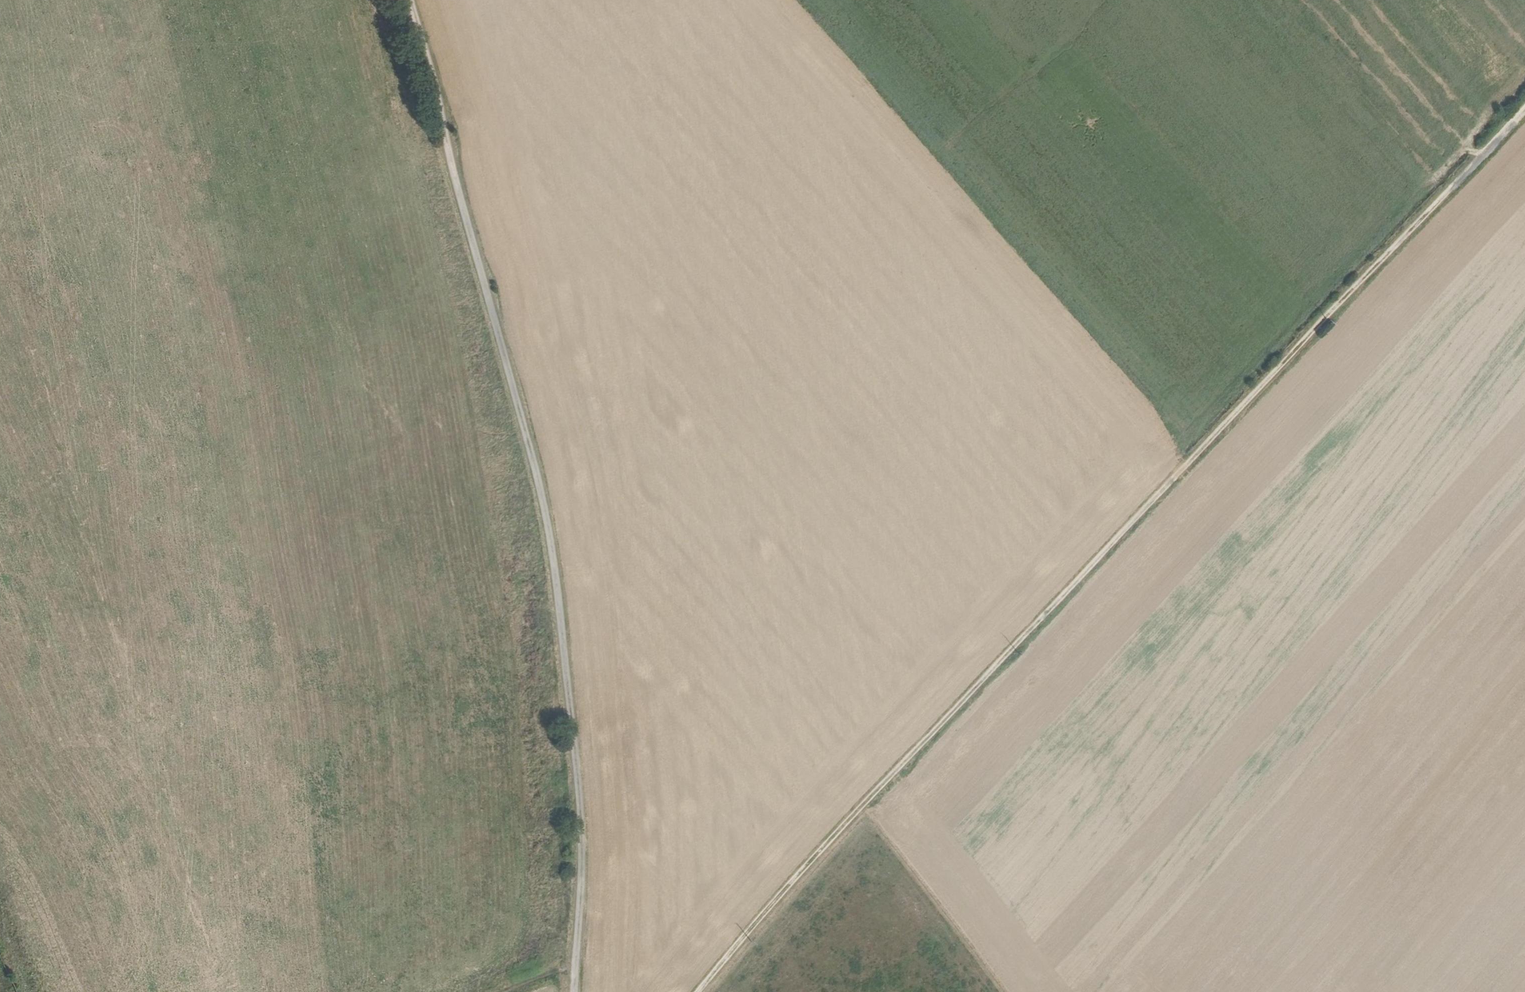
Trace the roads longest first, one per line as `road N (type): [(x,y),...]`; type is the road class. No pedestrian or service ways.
road 1 (track): [(702,991),(882,784),(1524,101)]
road 2 (track): [(406,0),(545,505),(583,848),(576,964)]

